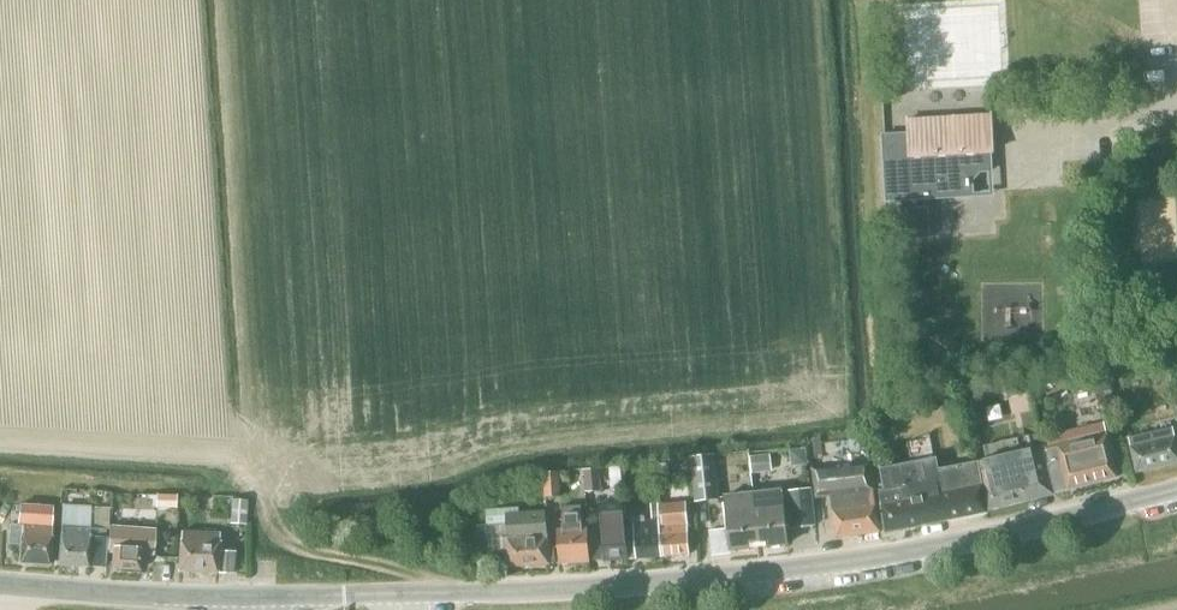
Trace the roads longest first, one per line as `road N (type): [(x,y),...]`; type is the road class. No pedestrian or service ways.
road 1 (tertiary): [(0,584),(267,599),(678,581),(976,541),(1176,490)]
road 2 (residential): [(1013,128),(1131,123),(1176,101)]

